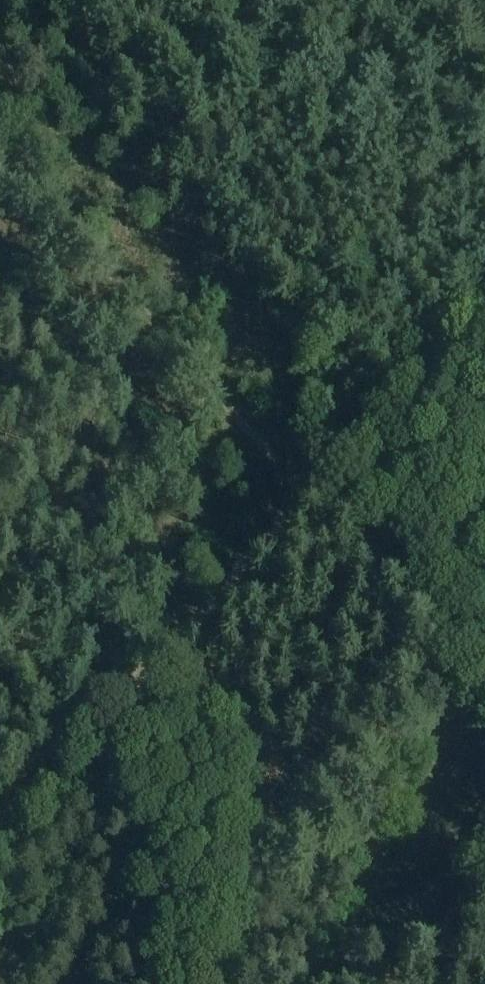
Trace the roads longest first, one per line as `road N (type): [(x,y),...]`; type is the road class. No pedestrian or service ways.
road 1 (track): [(0,835),(303,504),(305,490)]
road 2 (track): [(305,490),(0,142)]
road 3 (track): [(305,490),(484,287)]
road 4 (track): [(303,504),(484,690)]

